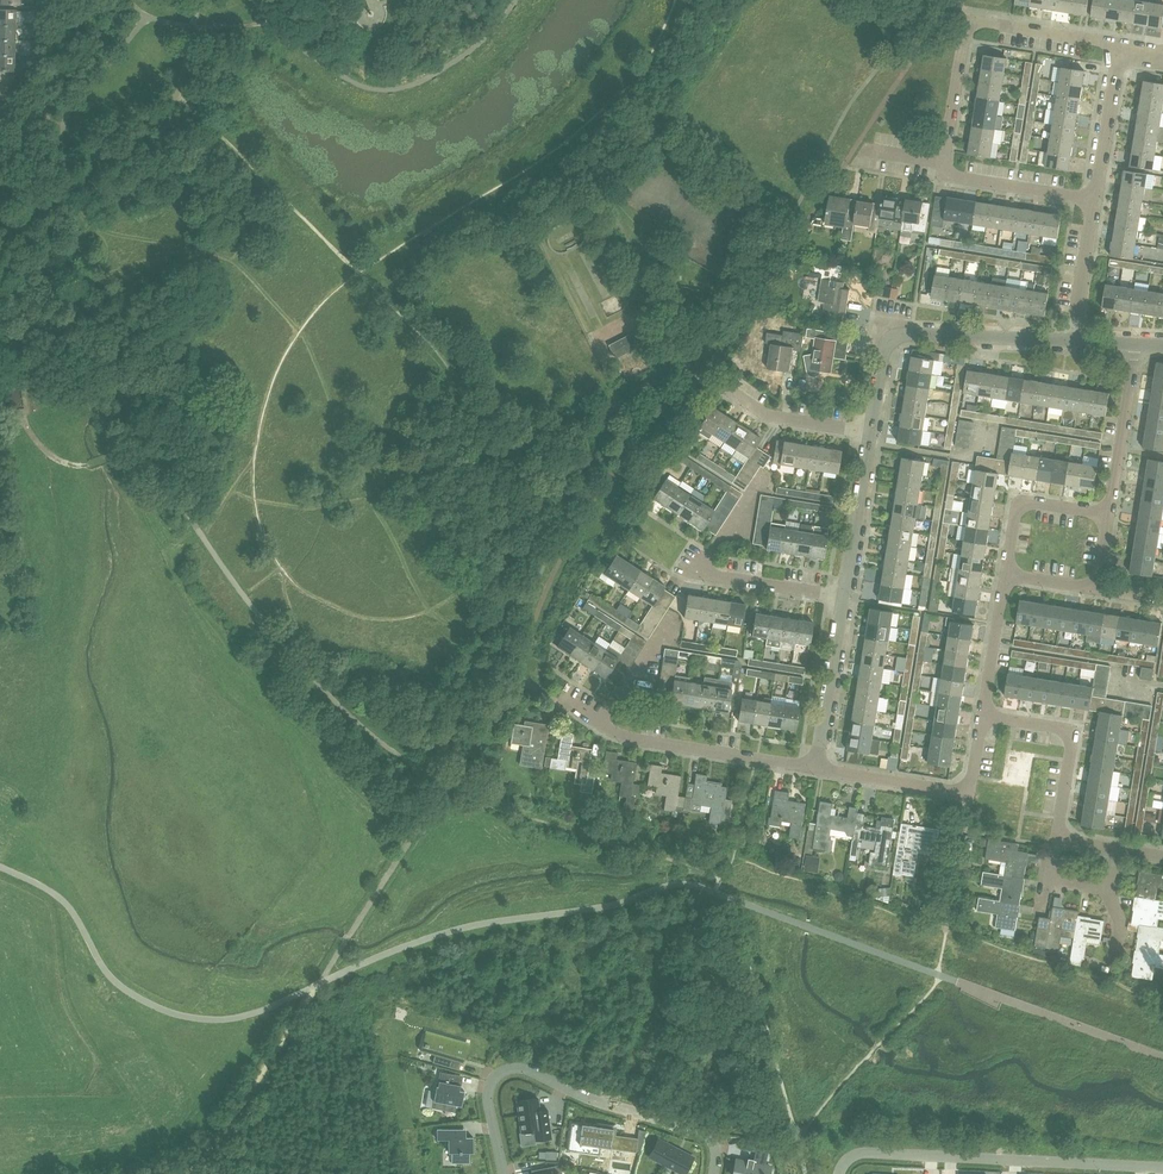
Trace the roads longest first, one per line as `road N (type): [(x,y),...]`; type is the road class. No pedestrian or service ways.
road 1 (residential): [(504,1173),(489,1093),(514,1068),(705,1132),(717,1155),(714,1173)]
road 2 (residential): [(1162,1167),(866,1152),(840,1173)]
road 3 (residential): [(1162,855),(1059,839),(1077,730),(985,715)]
road 4 (residential): [(945,166),(969,22),(1122,46)]
road 5 (residential): [(1076,342),(896,341),(874,435)]
road 6 (residential): [(819,770),(629,740),(562,696)]
road 7 (track): [(317,985),(449,785)]
road 8 (track): [(196,1170),(317,985)]
road 9 (track): [(449,785),(507,690),(542,609)]
road 10 (residential): [(874,435),(777,420),(697,372)]
road 11 (residential): [(1113,517),(1141,345)]
road 12 (residential): [(847,599),(819,770)]
road 13 (residential): [(847,599),(709,574),(700,569),(711,552)]
road 14 (residential): [(1010,577),(1100,591),(1113,517)]
road 15 (residential): [(874,435),(847,599)]
road 16 (residential): [(1010,577),(1022,504),(1113,517)]
road 17 (residential): [(1098,202),(957,179),(945,166)]
road 18 (residential): [(1098,202),(1122,46)]
road 19 (residential): [(971,793),(819,770)]
road 20 (residential): [(1076,342),(1098,202)]
road 21 (residential): [(985,715),(1010,577)]

